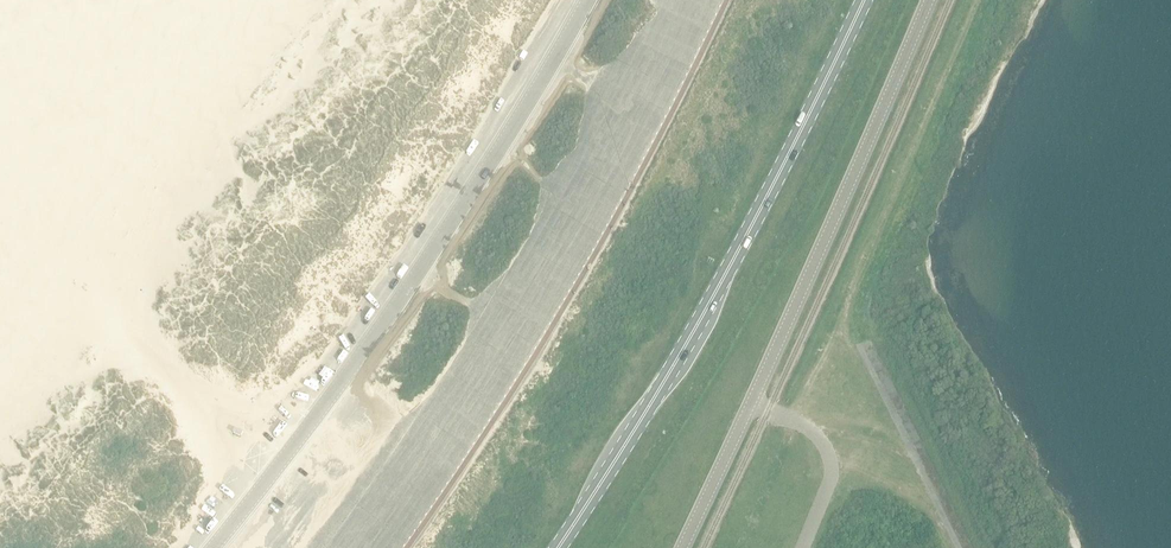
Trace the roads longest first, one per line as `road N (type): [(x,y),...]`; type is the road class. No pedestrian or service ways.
road 1 (unclassified): [(210,547),(344,378),(585,0)]
road 2 (primary): [(557,547),(725,273),(863,0)]
road 3 (tertiary): [(681,547),(928,0)]

